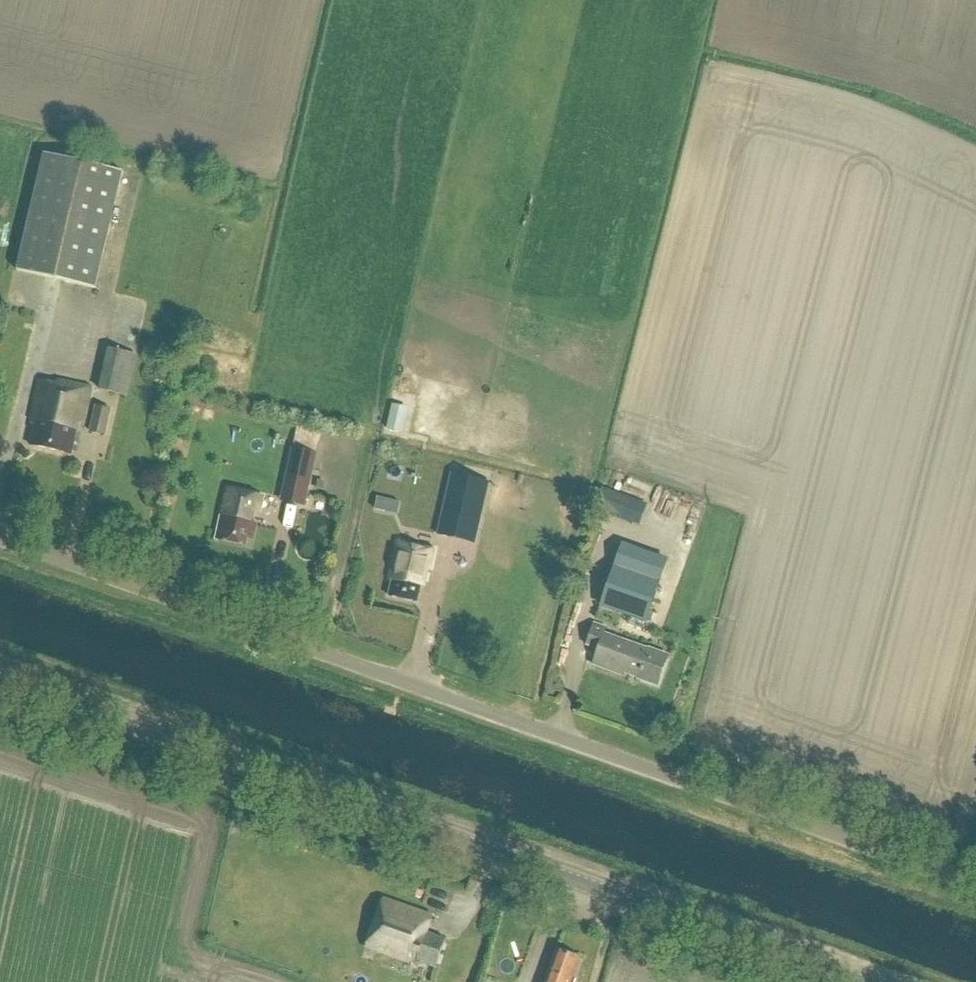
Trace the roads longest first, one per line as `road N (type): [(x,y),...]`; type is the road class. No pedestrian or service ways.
road 1 (unclassified): [(975,886),(0,539)]
road 2 (tertiary): [(862,981),(0,677)]

